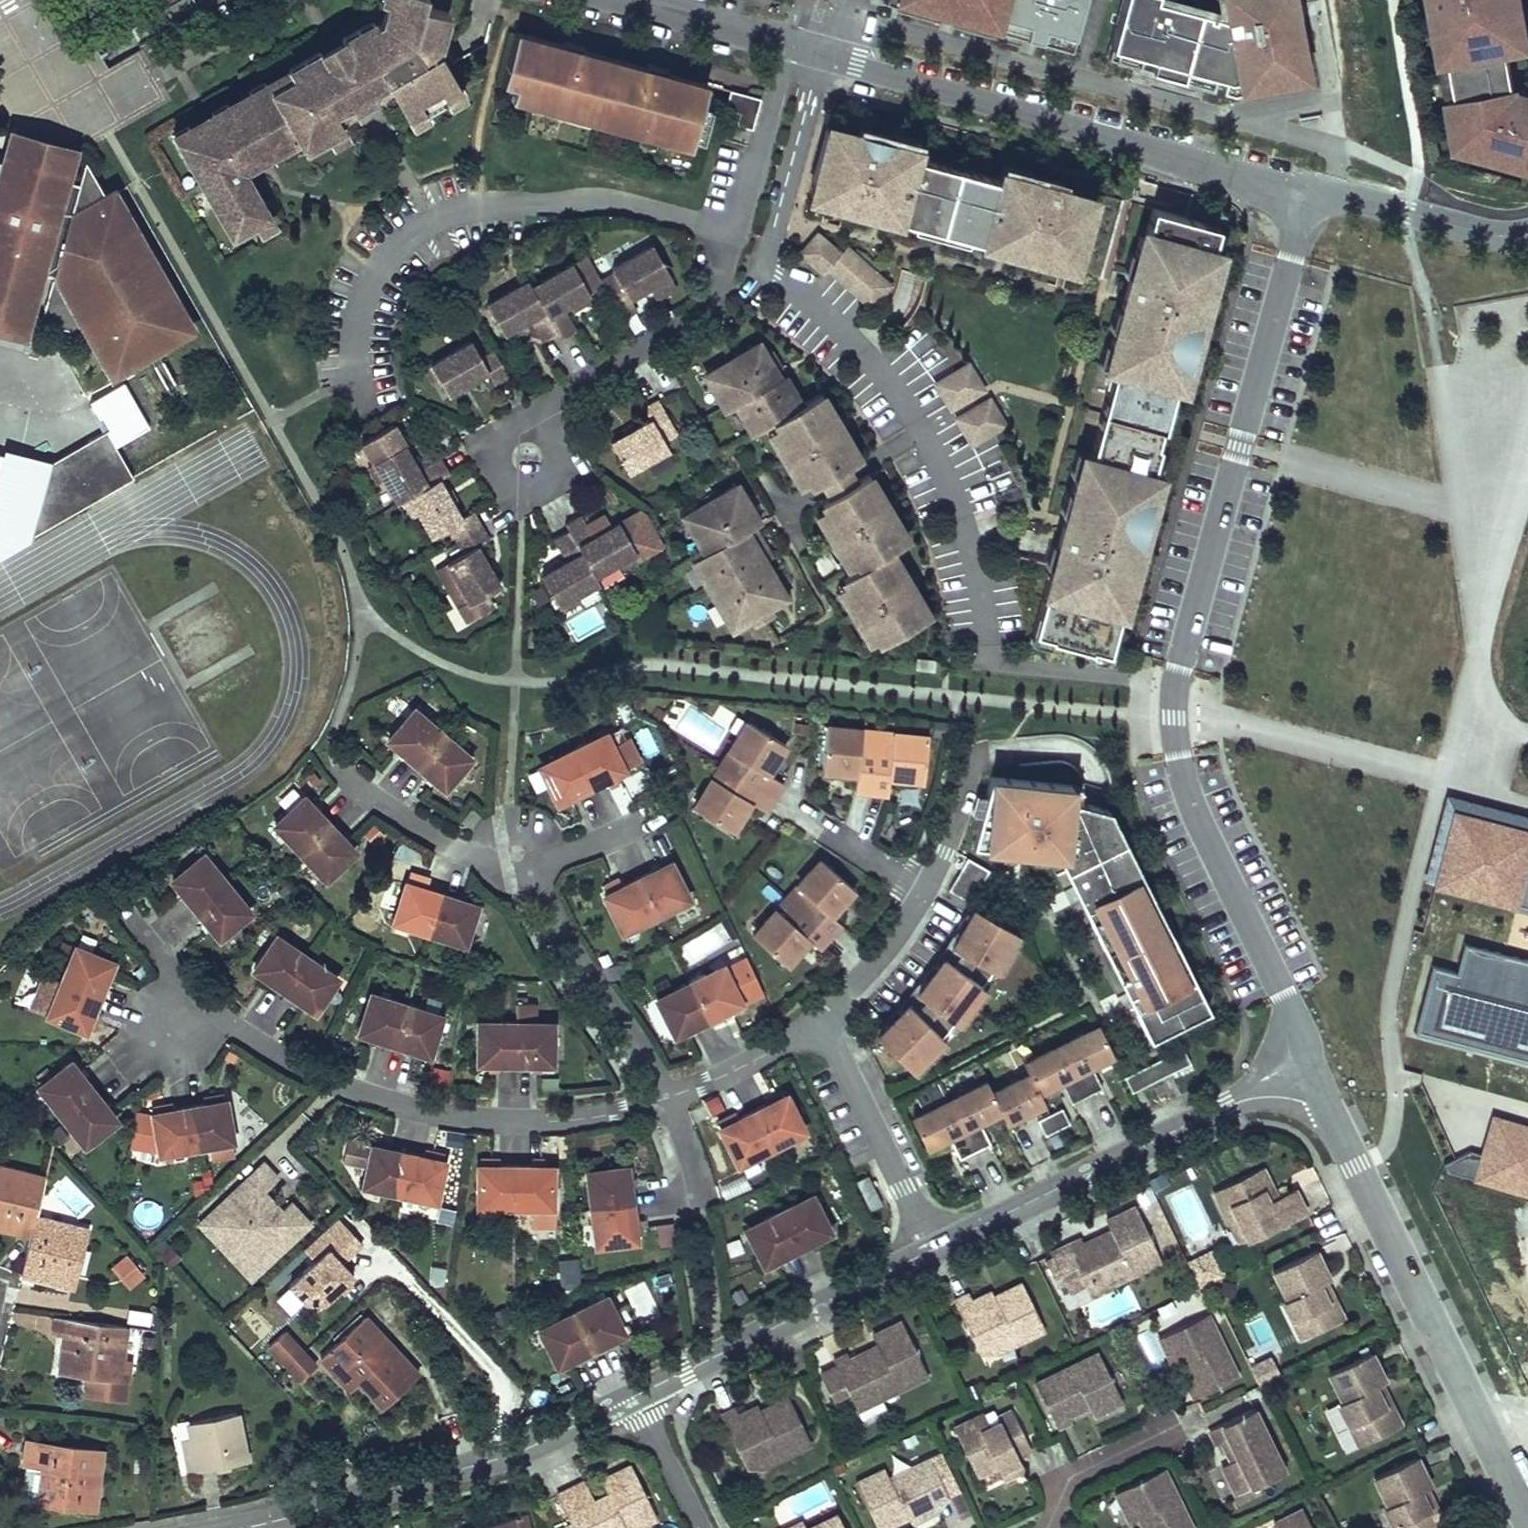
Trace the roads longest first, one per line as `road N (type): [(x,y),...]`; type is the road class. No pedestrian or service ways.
road 1 (residential): [(1307,1068),(1179,777),(1171,720),(1263,371),(1299,187)]
road 2 (residential): [(129,913),(234,1018),(326,1073),(392,1096),(526,1116),(665,1090)]
road 3 (residential): [(794,46),(1299,187)]
road 4 (residential): [(358,376),(356,319),(369,267),(427,217),(477,198),(612,188),(734,222)]
road 5 (residential): [(1527,1519),(1307,1068)]
road 6 (residential): [(1307,1068),(928,1250)]
road 7 (residential): [(634,1394),(515,1452),(247,1527)]
road 8 (residential): [(734,222),(714,291),(528,411),(521,447)]
road 9 (residential): [(928,1250),(634,1394)]
road 10 (residential): [(524,867),(665,1090)]
road 11 (residential): [(928,1250),(821,1018)]
road 12 (residential): [(1299,187),(1474,227),(1527,230)]
road 13 (residential): [(333,754),(372,798),(444,844),(524,867)]
road 14 (residential): [(794,46),(734,222)]
road 15 (residential): [(621,0),(794,46)]
road 16 (residential): [(665,1090),(821,1018)]
road 17 (residential): [(821,1018),(883,954),(925,892)]
road 18 (residential): [(524,867),(614,833),(669,798)]
road 19 (residential): [(1052,1527),(1063,1490),(1168,1432)]
road 20 (residential): [(698,1527),(634,1394)]
road 21 (residential): [(925,892),(972,760)]

